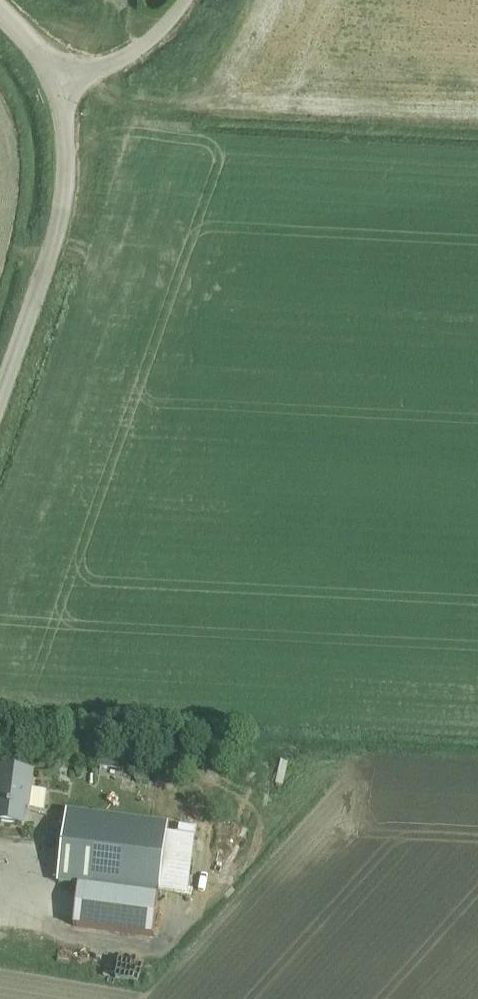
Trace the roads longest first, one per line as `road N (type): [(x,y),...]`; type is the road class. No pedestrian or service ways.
road 1 (unclassified): [(0,419),(52,273),(66,207),(69,148),(55,78)]
road 2 (unclassified): [(55,78),(119,59),(182,0)]

